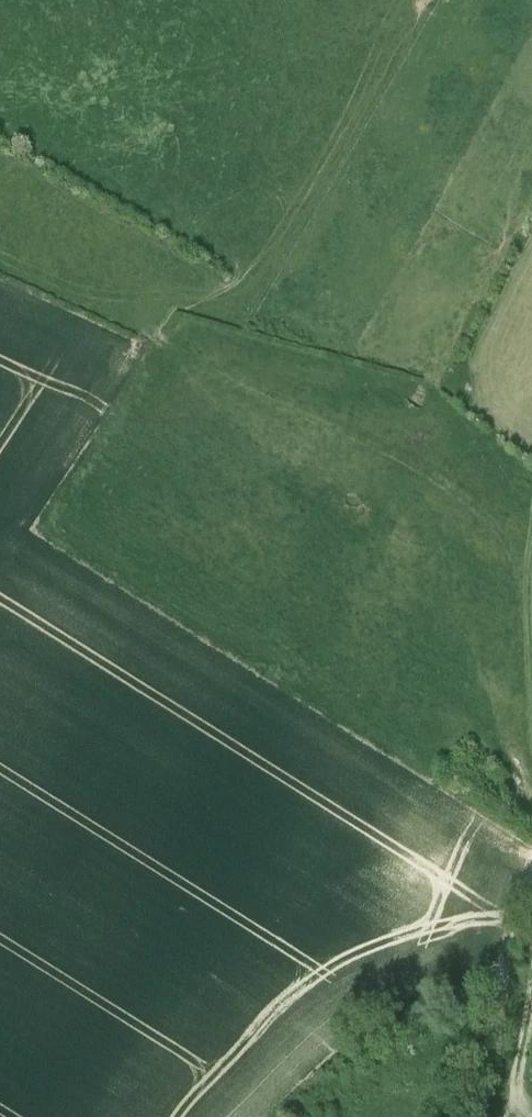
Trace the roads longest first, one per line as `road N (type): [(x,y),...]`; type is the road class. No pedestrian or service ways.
road 1 (unclassified): [(531,875),(496,1016),(456,1116)]

